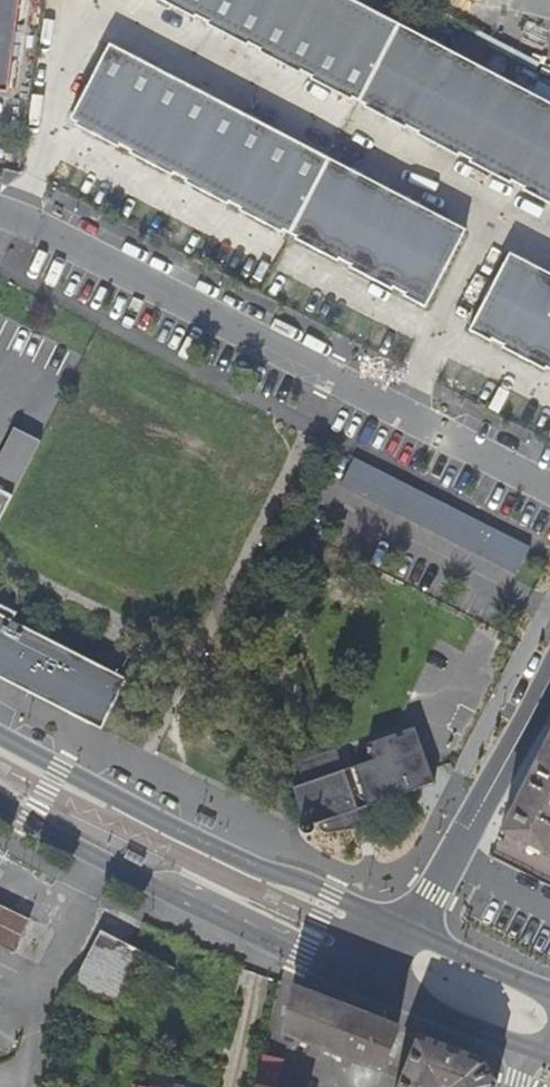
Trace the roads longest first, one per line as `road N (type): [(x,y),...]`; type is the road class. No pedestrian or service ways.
road 1 (residential): [(0,210),(549,490)]
road 2 (secondary): [(412,931),(124,803),(0,732)]
road 3 (secondary): [(0,802),(95,857),(384,986)]
road 4 (residential): [(412,931),(549,676)]
road 5 (secondary): [(384,986),(549,1056)]
road 6 (secondary): [(549,994),(412,931)]

